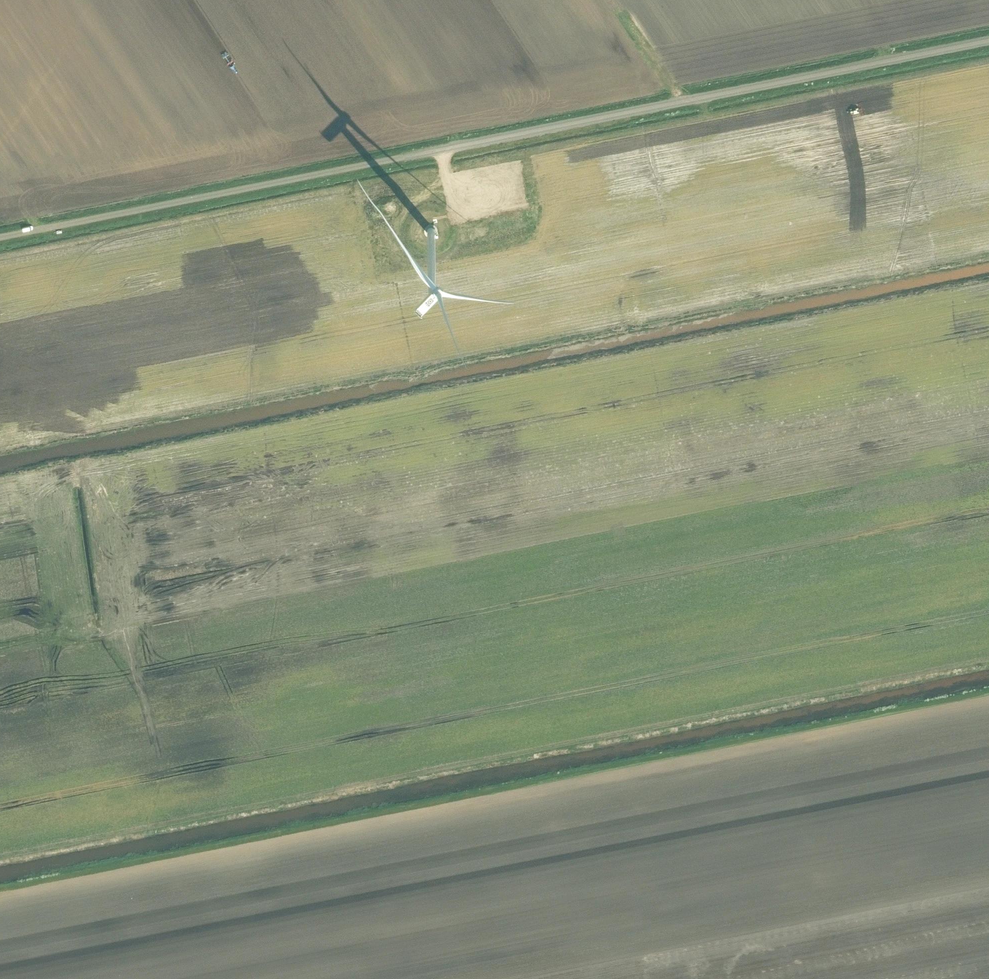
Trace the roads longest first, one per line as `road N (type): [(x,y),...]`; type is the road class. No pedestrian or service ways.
road 1 (unclassified): [(0,236),(988,40)]

